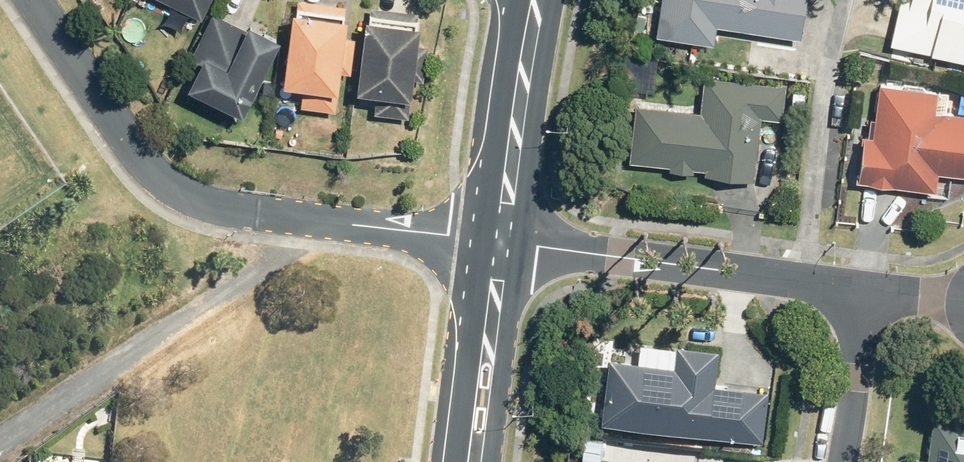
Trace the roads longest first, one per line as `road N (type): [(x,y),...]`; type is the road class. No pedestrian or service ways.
road 1 (track): [(327,221),(0,441)]
road 2 (residential): [(871,289),(503,244)]
road 3 (tertiary): [(540,0),(503,244)]
road 4 (tertiary): [(503,244),(476,461)]
road 5 (residential): [(842,461),(871,289)]

